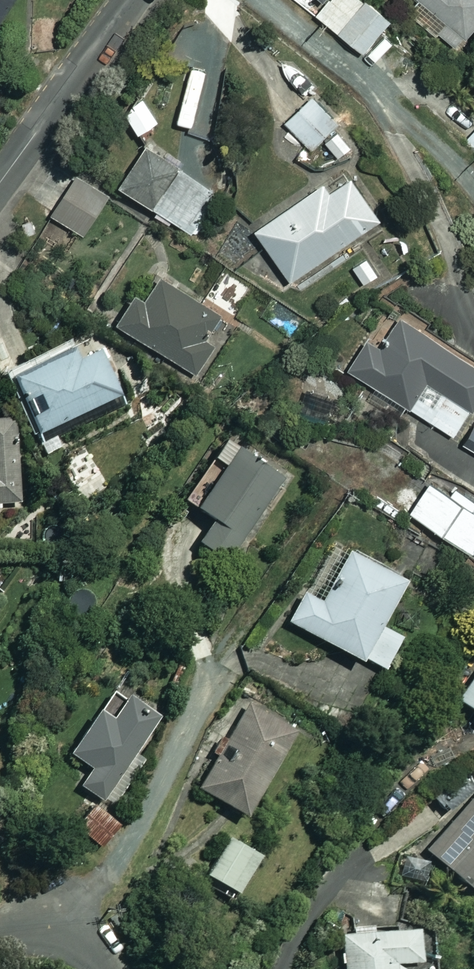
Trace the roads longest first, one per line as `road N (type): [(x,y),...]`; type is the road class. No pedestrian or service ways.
road 1 (residential): [(131,0),(0,181)]

